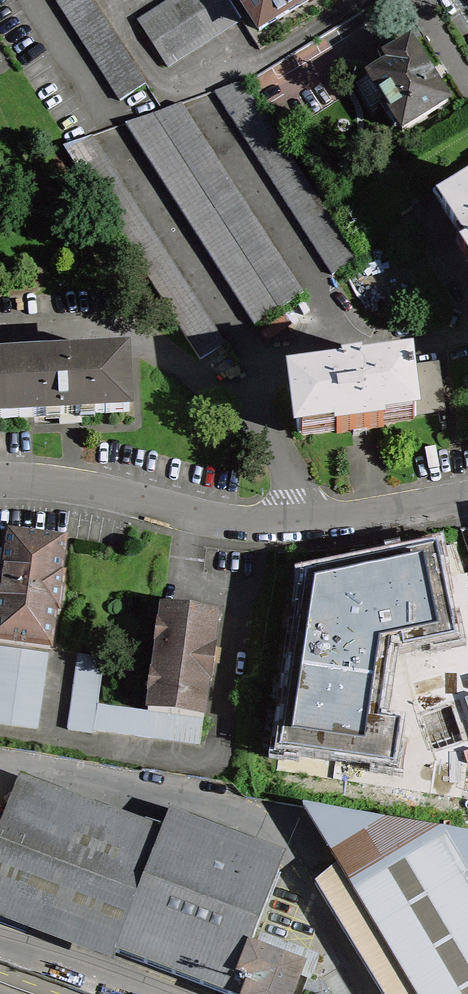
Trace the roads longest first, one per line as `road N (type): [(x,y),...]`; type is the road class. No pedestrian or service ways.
road 1 (residential): [(467,491),(309,518),(0,477)]

